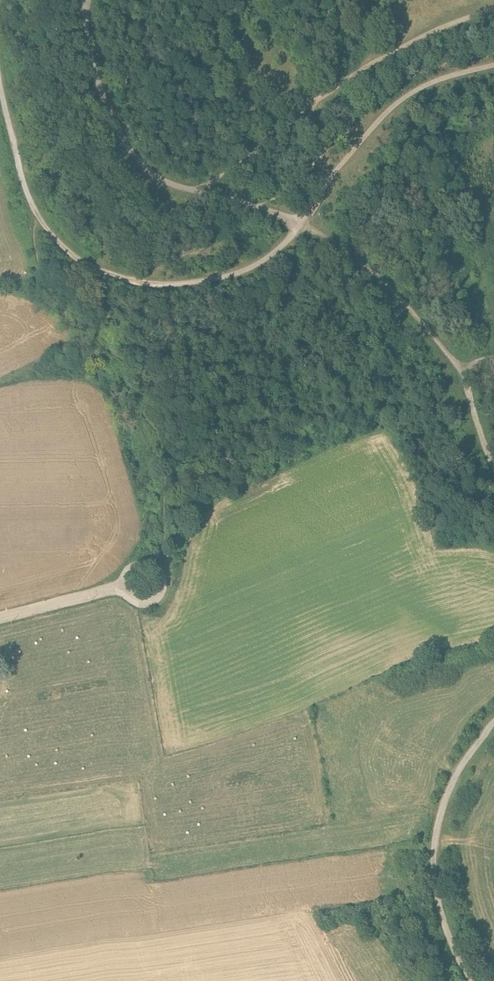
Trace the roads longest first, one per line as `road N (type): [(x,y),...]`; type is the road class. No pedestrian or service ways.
road 1 (track): [(303,224),(262,261),(224,277),(162,285),(95,270),(36,213),(0,87)]
road 2 (track): [(493,473),(461,380),(430,333),(366,267),(303,224)]
road 3 (track): [(469,980),(445,930),(435,856),(449,794),(493,729)]
road 4 (track): [(198,190),(148,170),(123,139),(99,79),(86,5)]
road 5 (track): [(312,102),(421,35),(493,11)]
road 6 (track): [(332,176),(405,94),(447,73),(493,64)]
road 7 (track): [(312,102),(198,190)]
road 8 (residential): [(0,616),(124,588)]

